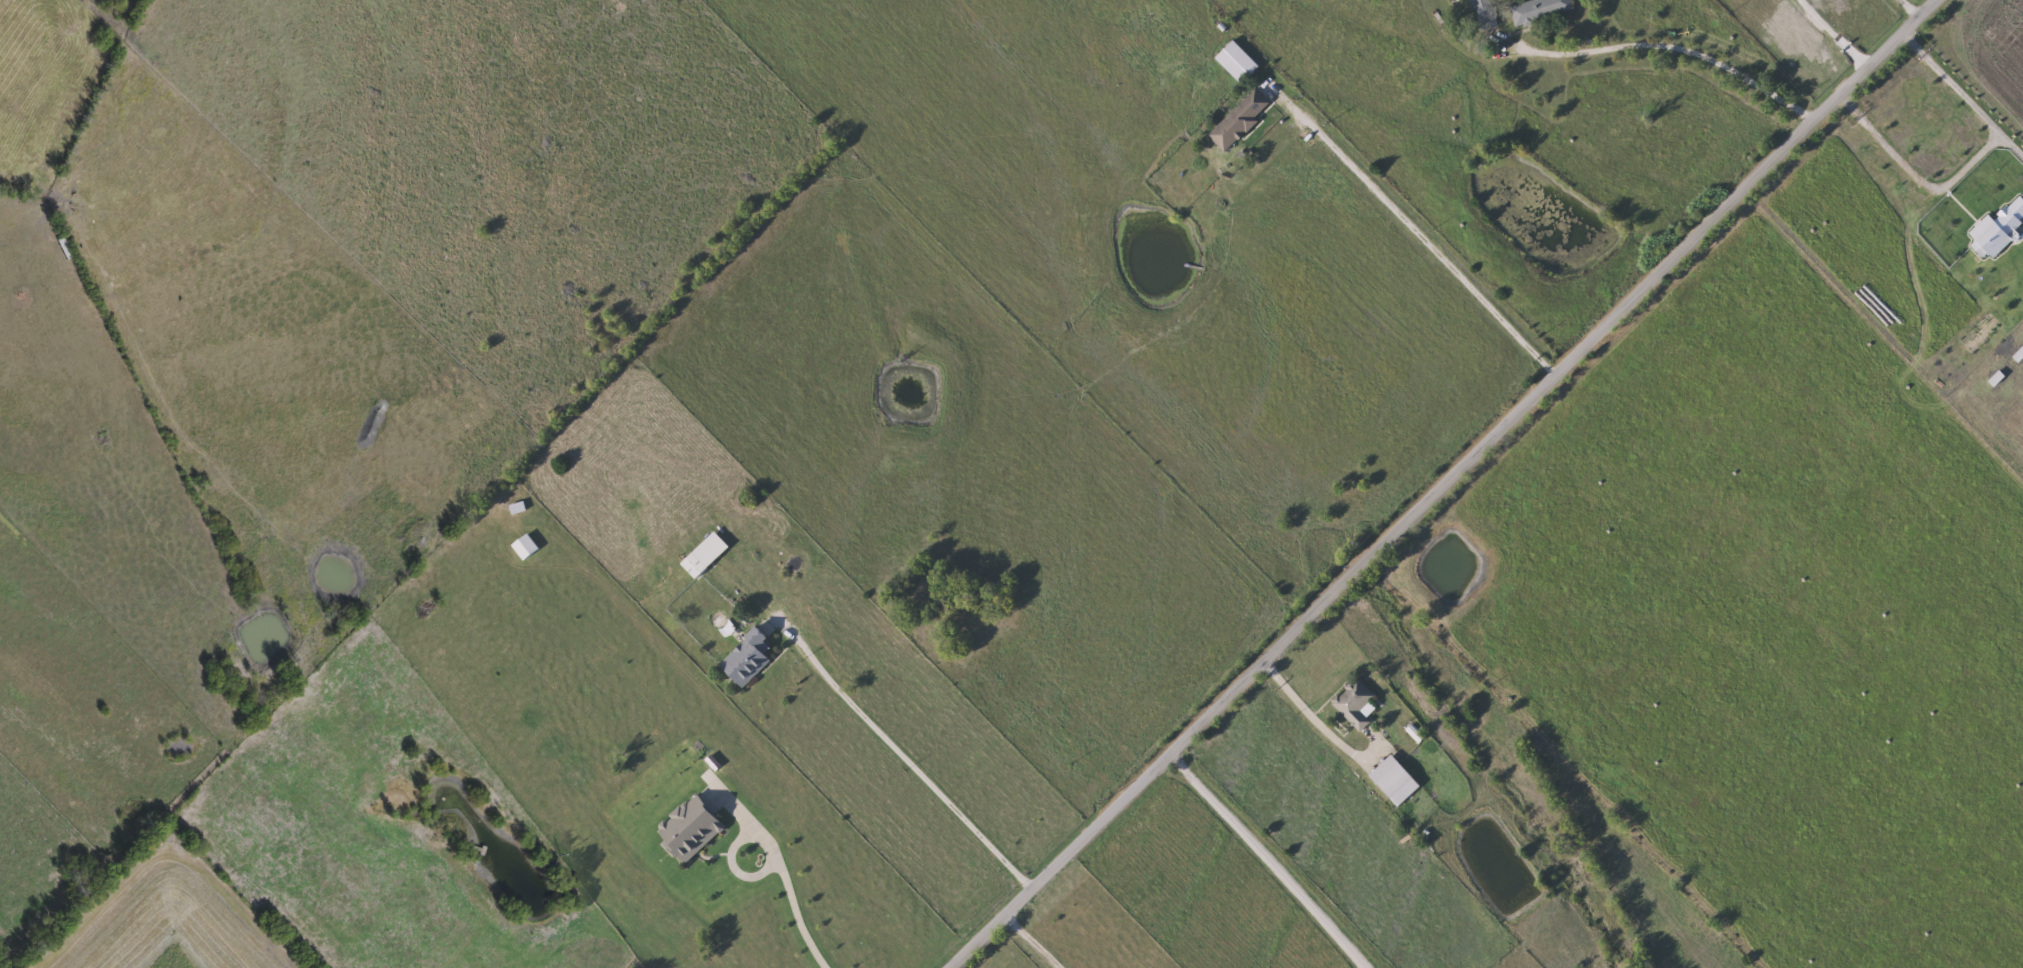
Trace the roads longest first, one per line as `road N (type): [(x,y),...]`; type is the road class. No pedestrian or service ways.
road 1 (residential): [(1932,0),(945,967)]

